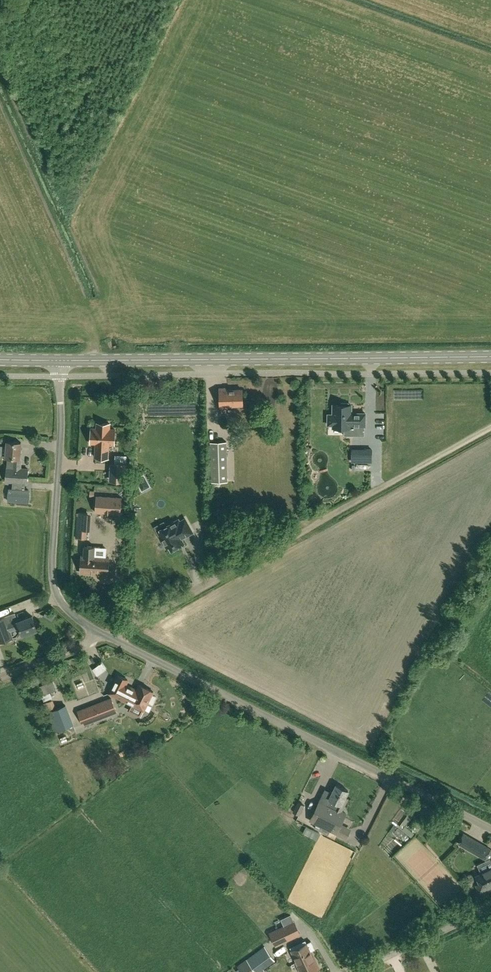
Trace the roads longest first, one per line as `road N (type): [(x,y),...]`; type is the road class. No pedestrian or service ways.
road 1 (unclassified): [(490,830),(69,613),(51,574),(60,362)]
road 2 (track): [(110,637),(490,427)]
road 3 (secondary): [(60,362),(490,357)]
road 4 (unclassified): [(358,971),(490,908)]

